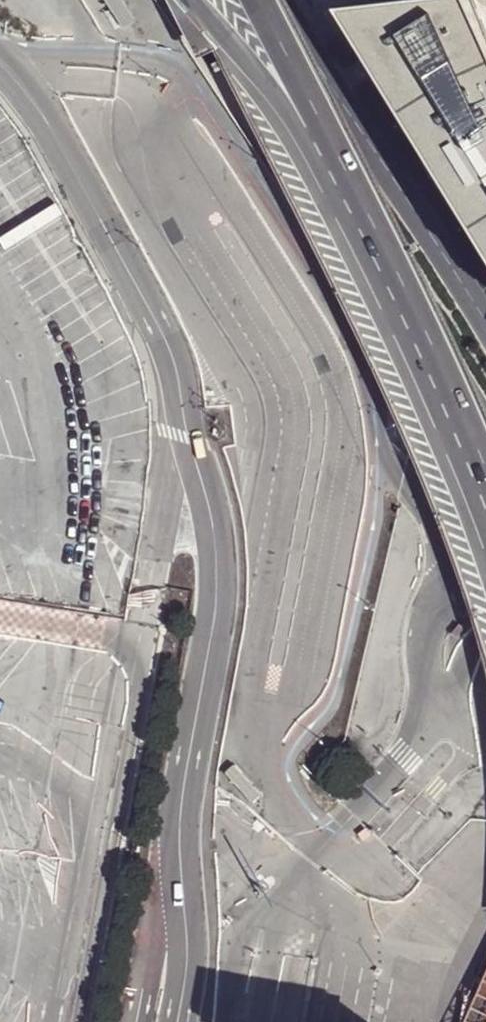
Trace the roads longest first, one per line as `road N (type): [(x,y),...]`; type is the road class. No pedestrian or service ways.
road 1 (tertiary): [(219,0),(485,431)]
road 2 (tertiary): [(485,325),(274,0)]
road 3 (motorway): [(335,180),(485,491)]
road 4 (motorway): [(194,0),(271,87),(335,180)]
road 5 (motorway): [(258,0),(335,180)]

